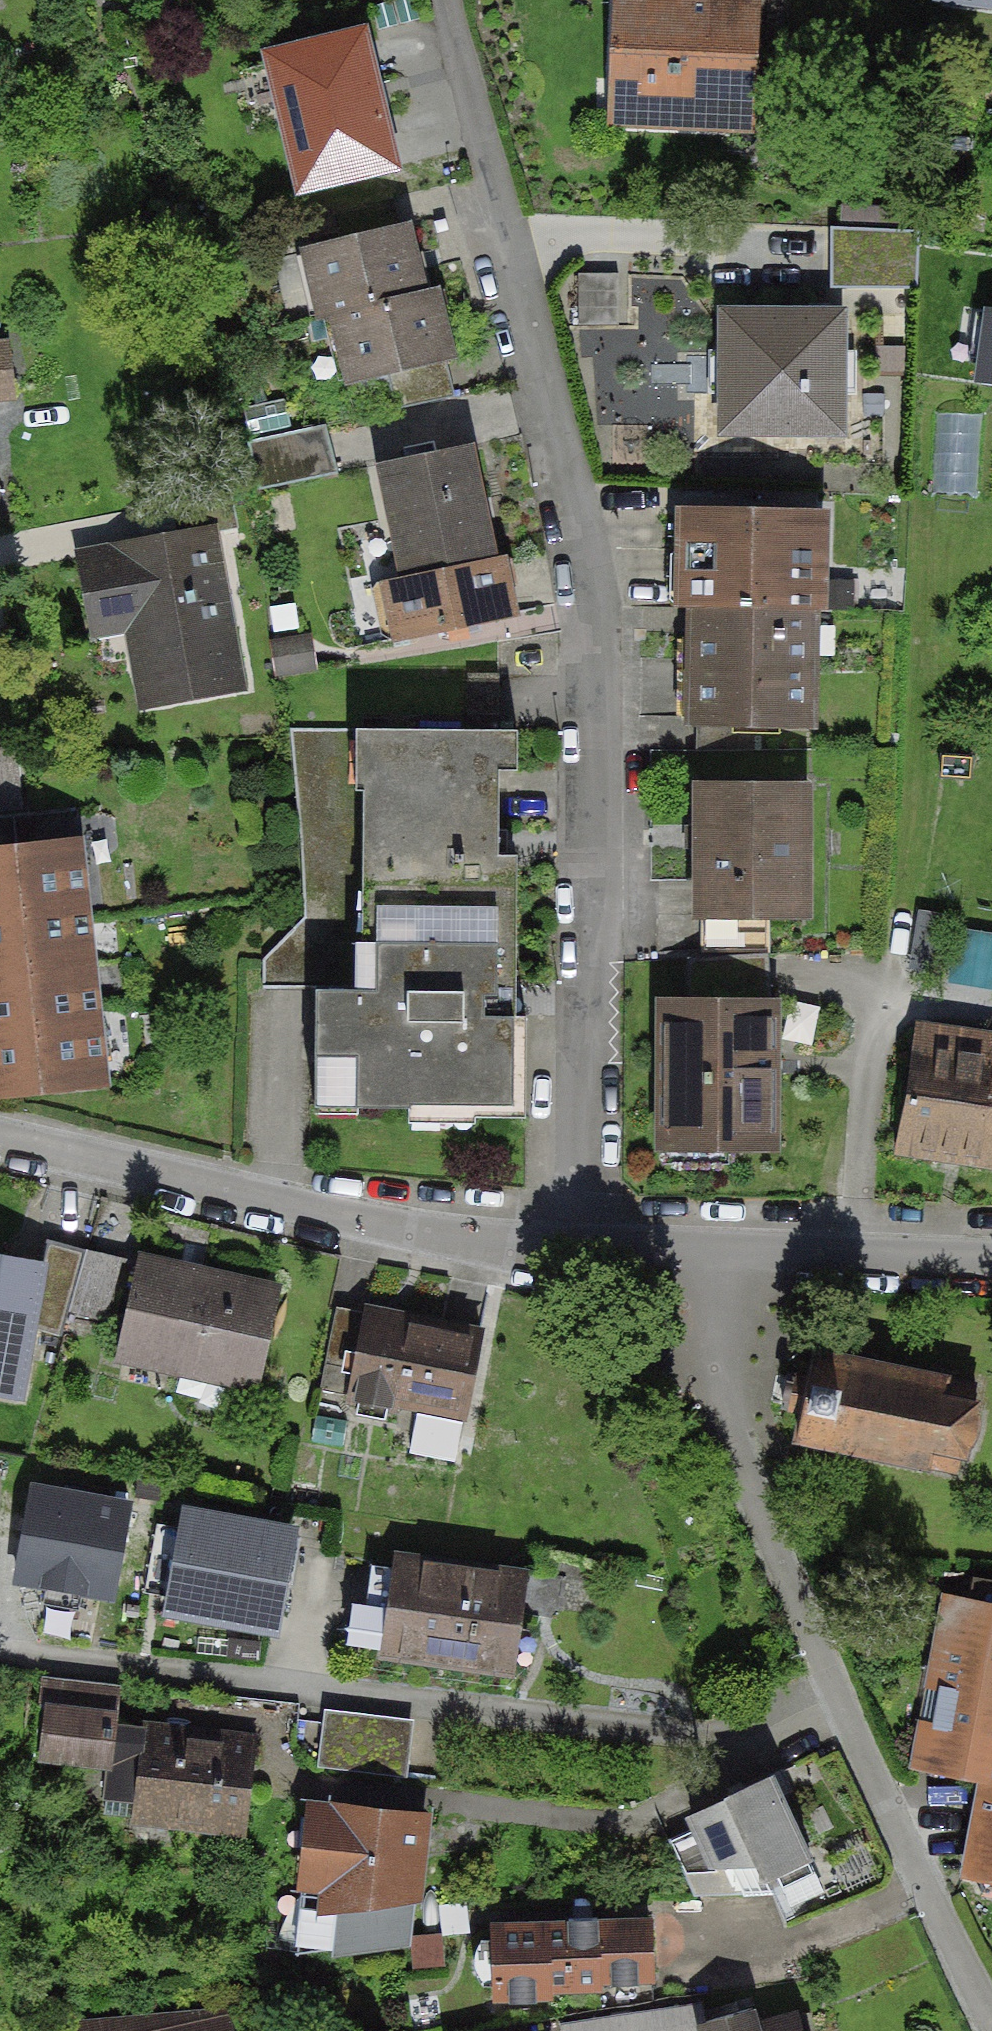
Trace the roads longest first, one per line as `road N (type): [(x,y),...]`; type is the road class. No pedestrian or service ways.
road 1 (residential): [(443,0),(610,643),(580,1250)]
road 2 (residential): [(710,1246),(706,1375),(839,1696),(991,2013)]
road 3 (residential): [(0,1135),(414,1232),(580,1250)]
road 4 (residential): [(710,1246),(991,1259)]
road 5 (residential): [(580,1250),(710,1246)]

